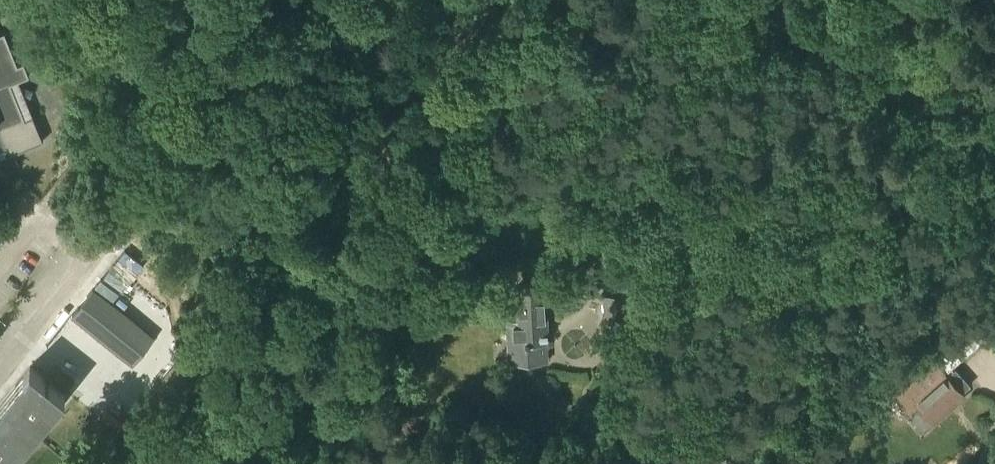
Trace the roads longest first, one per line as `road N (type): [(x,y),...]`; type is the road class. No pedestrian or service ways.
road 1 (residential): [(91,258),(114,227),(123,191),(68,0)]
road 2 (secondary): [(994,140),(758,0)]
road 3 (residential): [(0,375),(91,258)]
road 4 (residential): [(91,258),(37,214),(0,260)]

